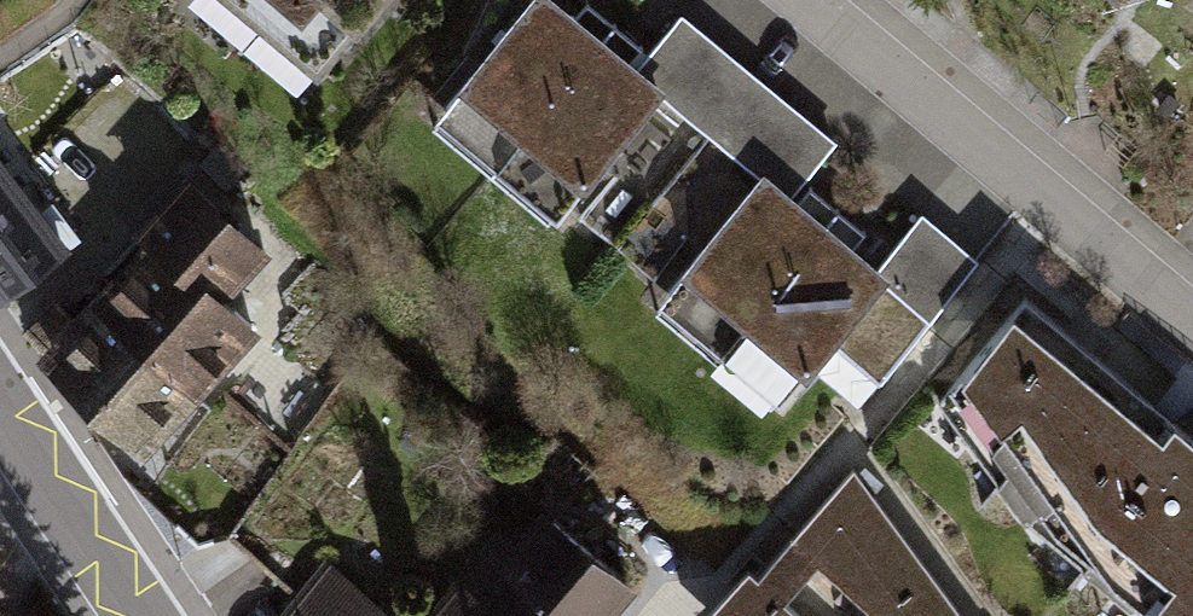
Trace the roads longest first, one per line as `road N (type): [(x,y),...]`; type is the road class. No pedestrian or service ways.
road 1 (residential): [(1192,271),(837,0)]
road 2 (tertiary): [(149,615),(0,396)]

